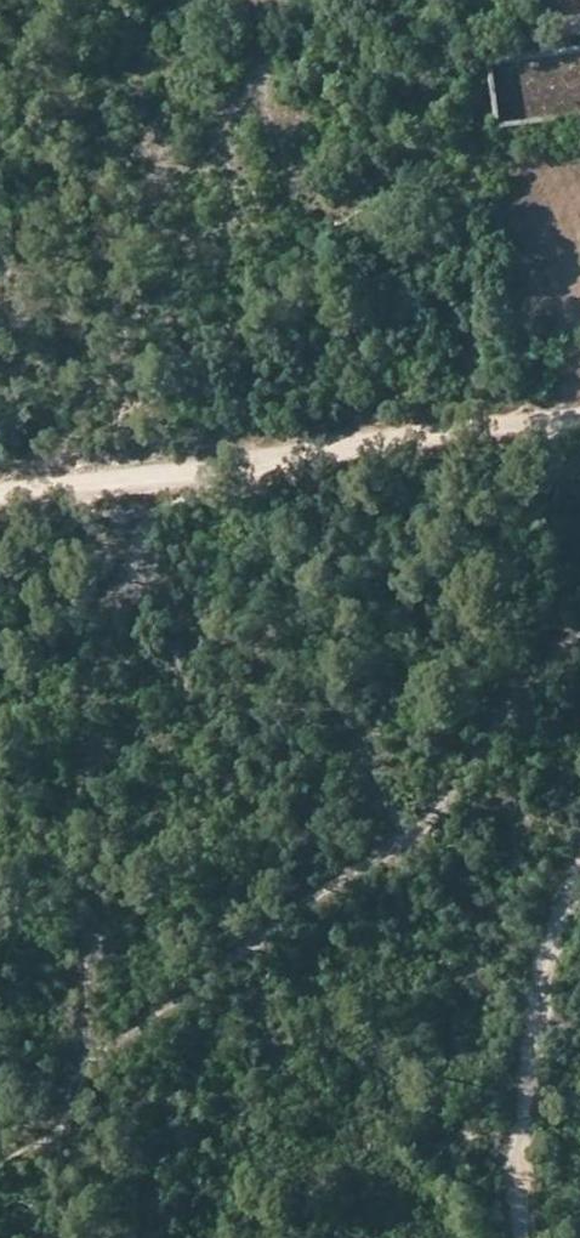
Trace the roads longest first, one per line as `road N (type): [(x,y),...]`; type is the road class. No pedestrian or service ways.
road 1 (track): [(0,500),(579,415)]
road 2 (track): [(529,1237),(534,1064),(579,881)]

